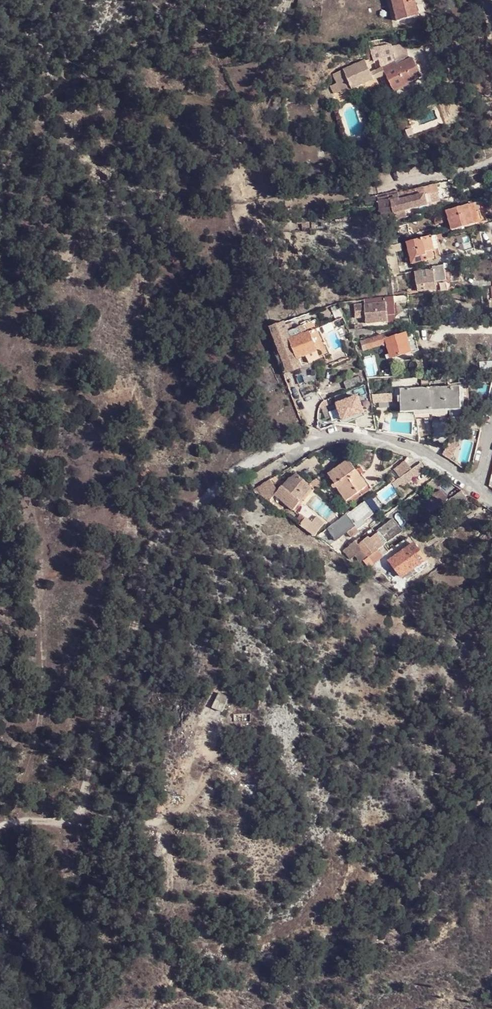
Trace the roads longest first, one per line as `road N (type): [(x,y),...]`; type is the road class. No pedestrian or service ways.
road 1 (track): [(305,445),(251,462),(166,533),(142,565),(136,632),(77,815),(0,832)]
road 2 (residential): [(305,445),(331,435),(369,437),(438,462),(476,488)]

